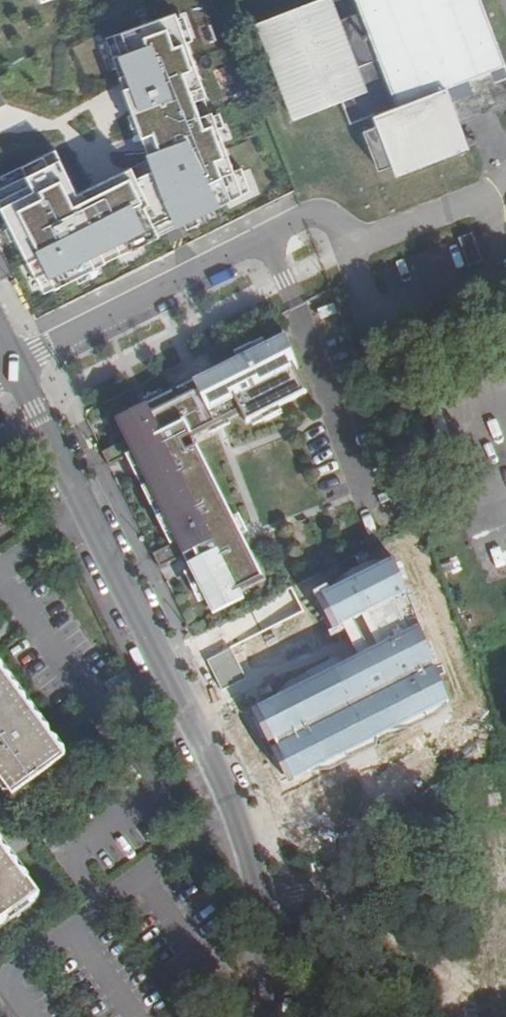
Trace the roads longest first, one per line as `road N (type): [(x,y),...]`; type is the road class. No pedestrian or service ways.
road 1 (residential): [(267,1016),(255,881),(234,812),(14,367)]
road 2 (residential): [(306,217),(14,367)]

